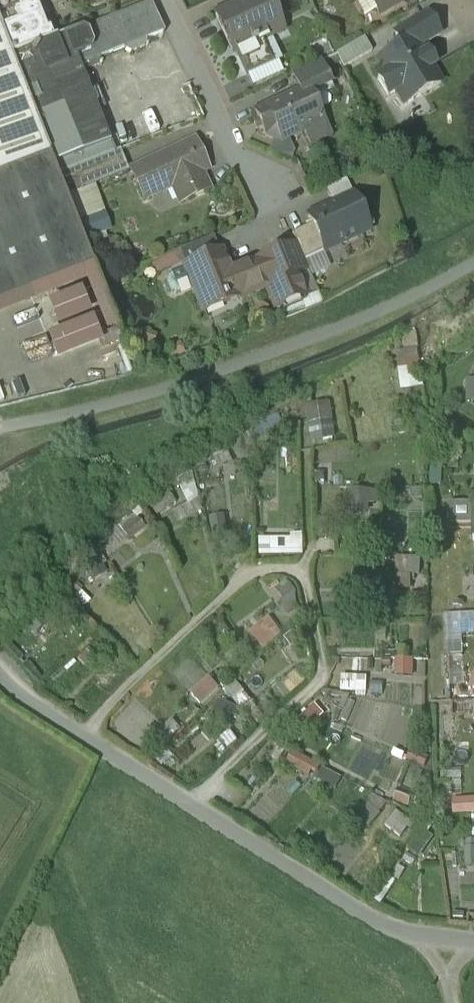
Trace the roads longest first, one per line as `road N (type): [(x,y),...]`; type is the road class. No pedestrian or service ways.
road 1 (track): [(186,804),(318,682),(309,593),(296,573),(254,573),(128,685),(82,736)]
road 2 (residential): [(0,677),(374,922),(438,938)]
road 3 (residential): [(167,0),(262,200)]

